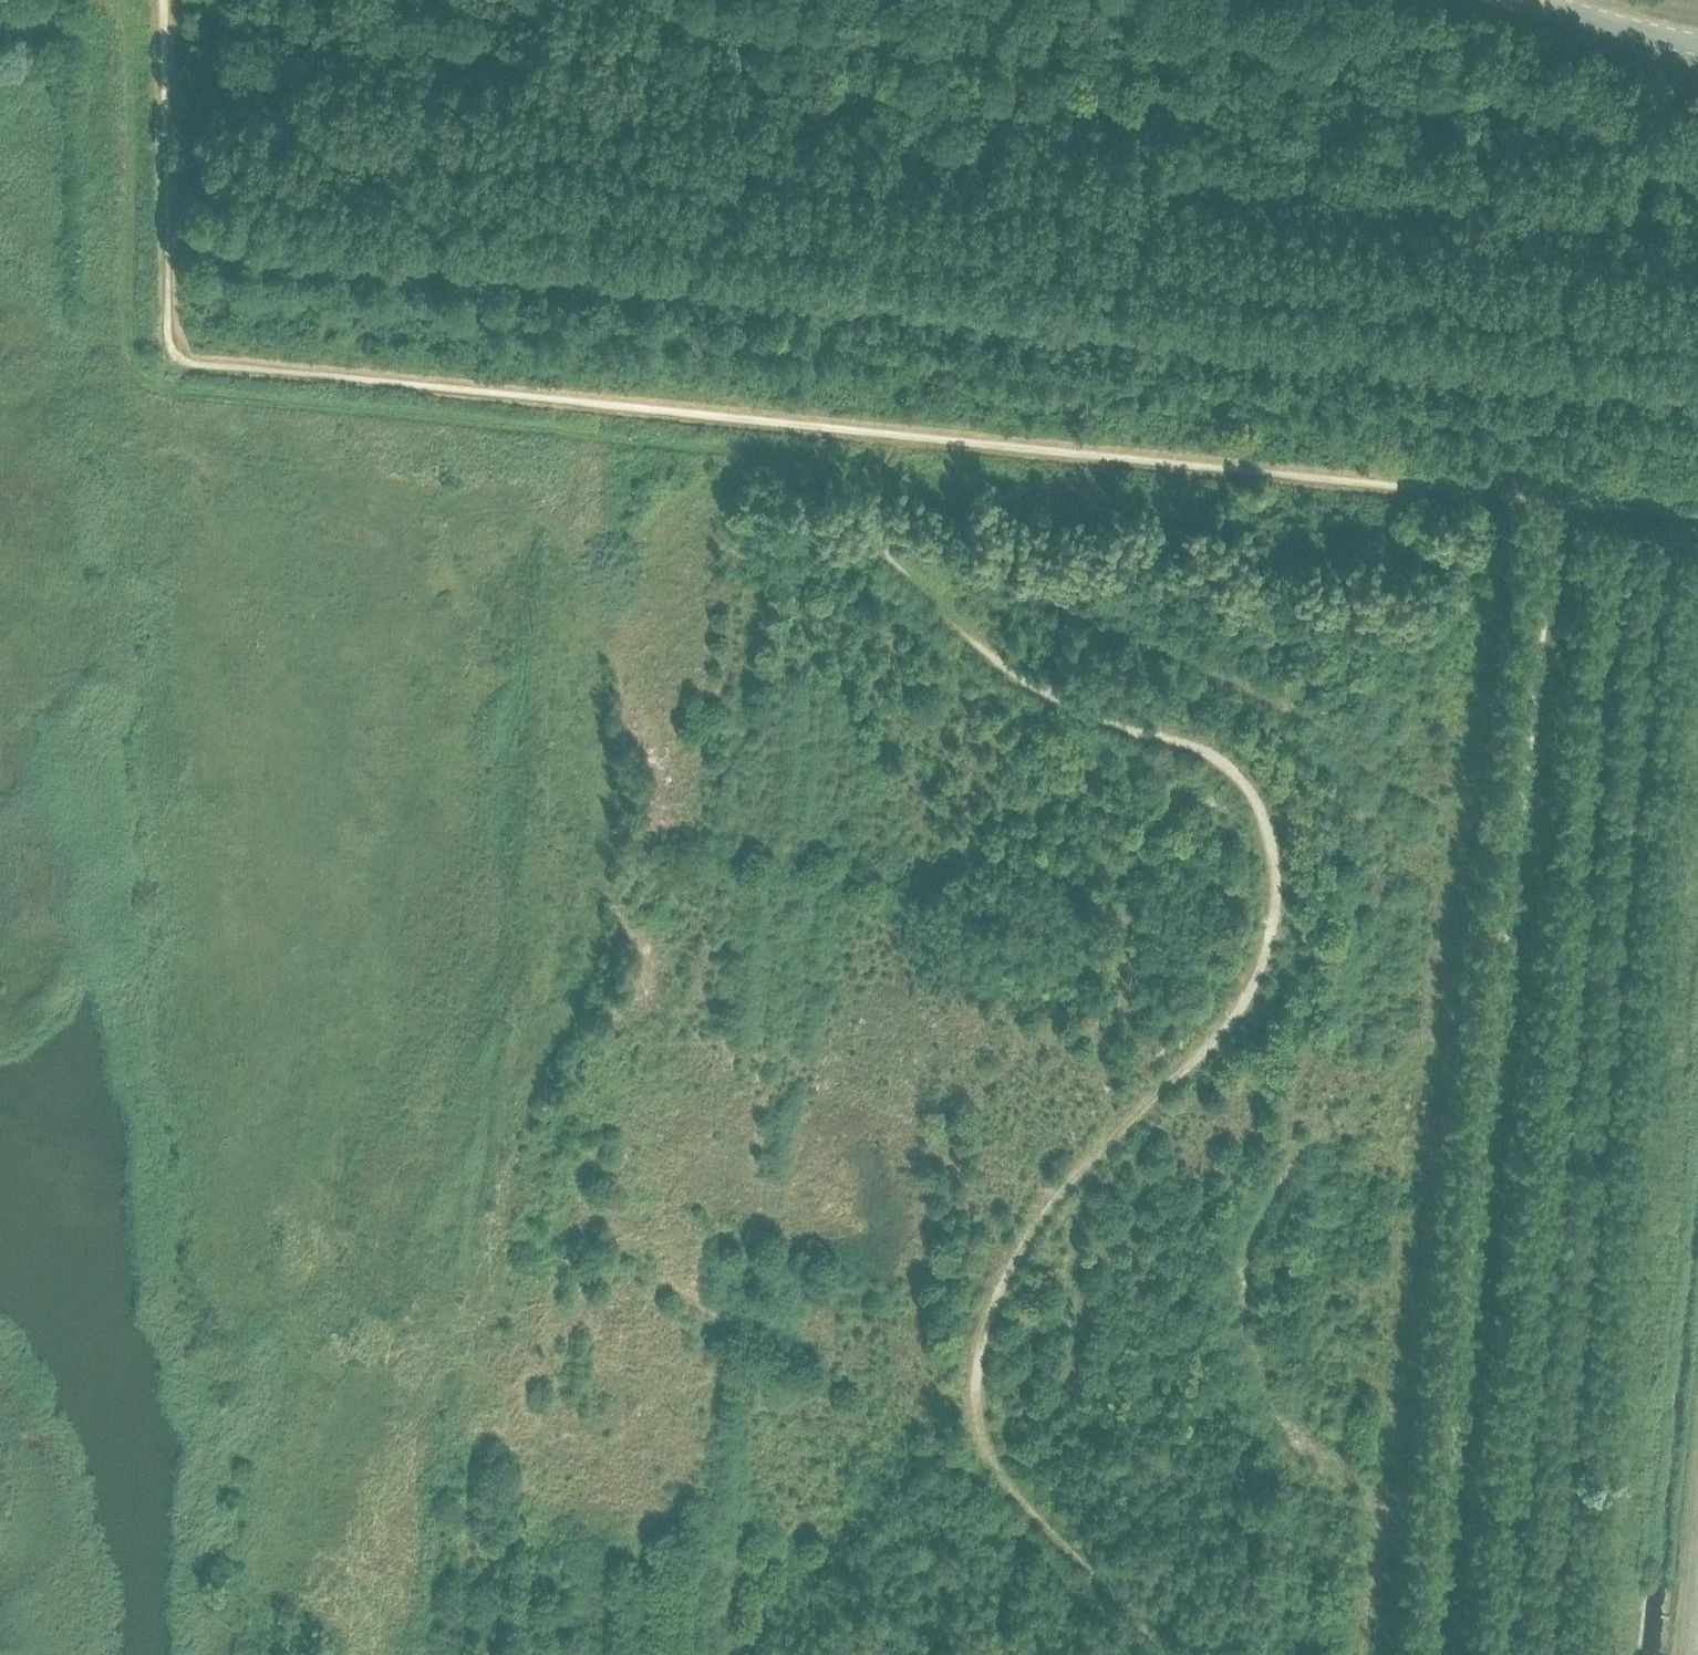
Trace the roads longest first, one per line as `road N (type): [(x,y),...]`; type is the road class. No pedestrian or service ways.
road 1 (unclassified): [(1697,46),(1539,0)]

